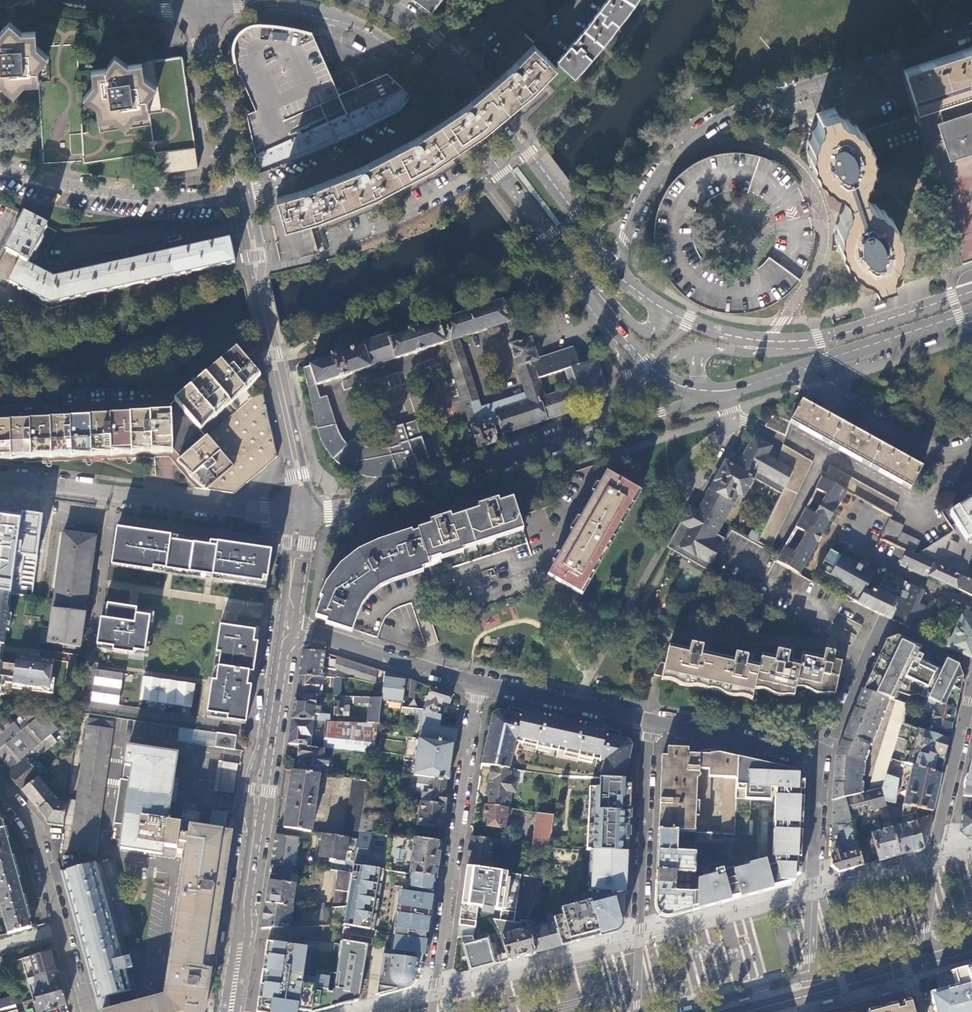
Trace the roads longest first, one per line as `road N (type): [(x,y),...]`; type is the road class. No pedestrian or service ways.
road 1 (residential): [(607,265),(657,173),(714,120),(971,28)]
road 2 (residential): [(476,682),(432,1011)]
road 3 (secondary): [(243,199),(300,510)]
road 4 (residential): [(592,431),(397,494),(300,510)]
road 5 (residential): [(300,510),(265,513),(0,477)]
road 6 (residential): [(636,1011),(650,720)]
road 7 (residential): [(971,695),(934,850),(924,959)]
road 8 (secondary): [(202,6),(278,2),(333,14),(396,45),(438,83)]
road 9 (secondary): [(607,265),(457,64)]
road 10 (residential): [(243,199),(110,191),(0,166)]
road 11 (residential): [(971,667),(889,626),(820,759)]
road 12 (residential): [(438,83),(389,134),(243,199)]
road 13 (residential): [(820,759),(807,978)]
road 14 (secondary): [(438,83),(560,248)]
road 15 (residential): [(286,622),(476,682)]
road 16 (residential): [(796,370),(927,452),(971,446)]
road 17 (secondary): [(202,6),(243,199)]
road 18 (secondary): [(796,370),(971,312)]
road 19 (secondary): [(255,829),(230,1011)]
road 20 (residential): [(476,682),(650,720)]
road 21 (residential): [(650,720),(820,759)]
road 22 (secondary): [(971,292),(818,340)]
road 23 (secondary): [(818,340),(734,337),(664,310)]
road 24 (residential): [(60,929),(34,830),(0,787)]
road 25 (residential): [(560,248),(644,332),(659,327),(664,310)]
road 26 (residential): [(592,431),(725,392)]
road 27 (secondary): [(286,622),(268,749)]
road 28 (secondary): [(80,0),(136,9),(202,6)]
road 29 (residential): [(818,340),(790,351),(698,348)]
road 30 (residential): [(582,281),(630,393)]

